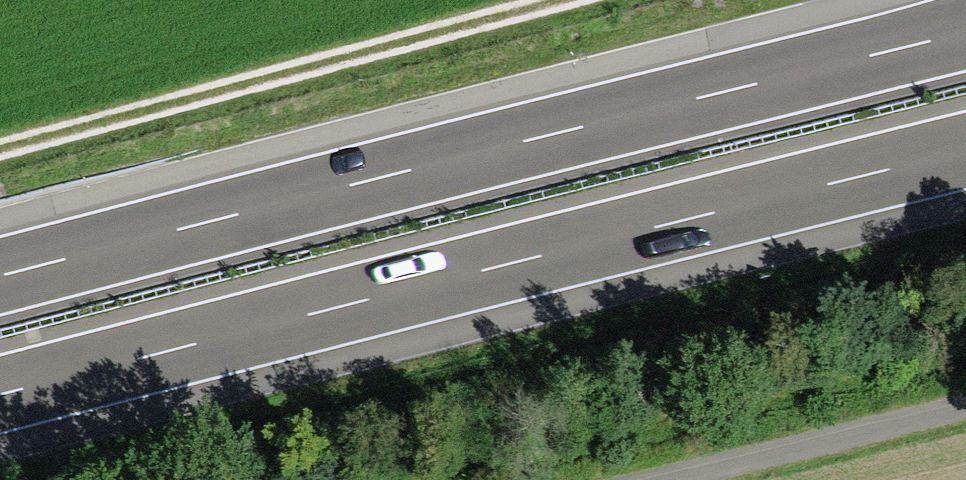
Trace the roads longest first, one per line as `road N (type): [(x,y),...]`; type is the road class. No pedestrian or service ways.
road 1 (motorway): [(0,395),(965,151)]
road 2 (motorway): [(965,32),(0,276)]
road 3 (track): [(565,0),(0,149)]
road 4 (track): [(662,479),(965,405)]

